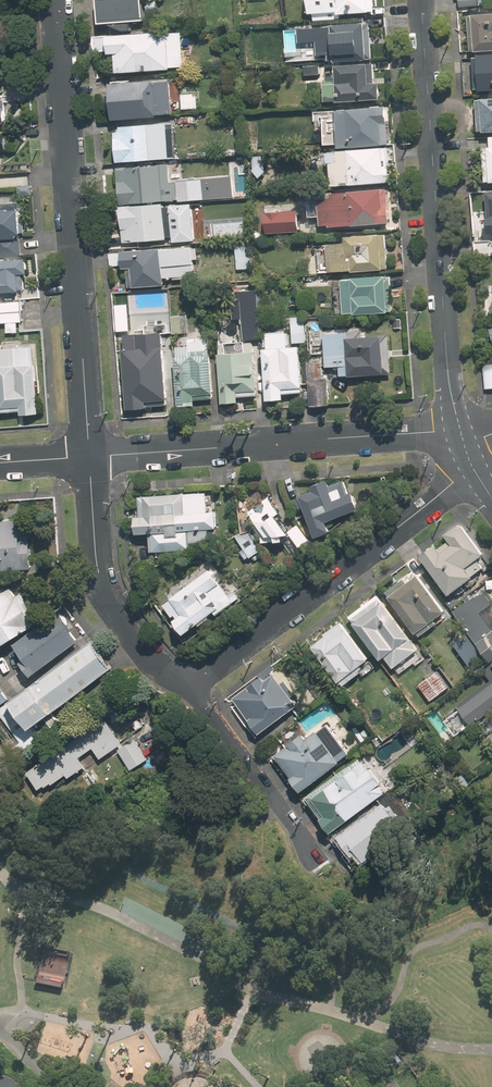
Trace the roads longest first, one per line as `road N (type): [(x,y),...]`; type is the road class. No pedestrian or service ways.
road 1 (residential): [(90,456),(56,0)]
road 2 (residential): [(419,0),(447,369),(465,447)]
road 3 (residential): [(90,456),(388,435),(465,447)]
road 4 (residential): [(188,685),(429,503),(465,447)]
road 5 (residential): [(188,685),(153,663),(100,581),(90,456)]
road 6 (residential): [(315,856),(188,685)]

